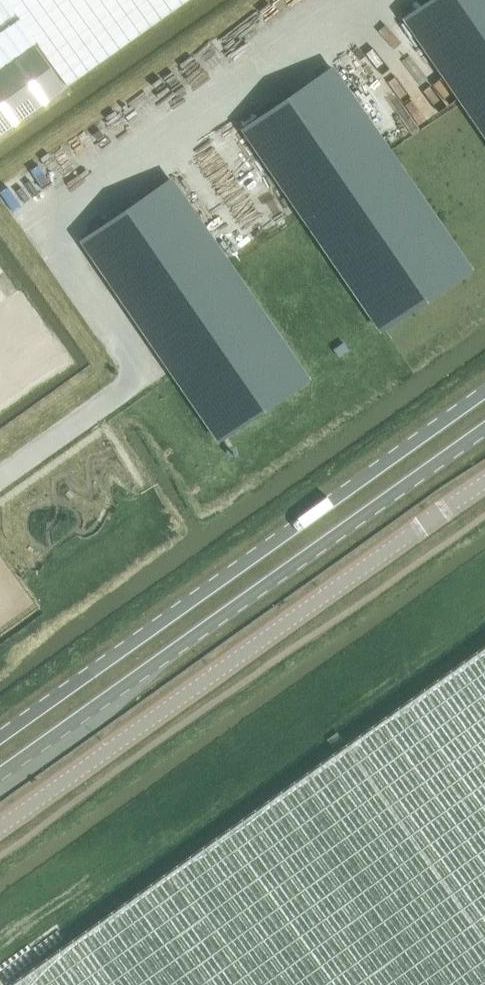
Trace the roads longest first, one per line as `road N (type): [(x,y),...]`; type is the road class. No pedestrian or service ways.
road 1 (primary): [(484,393),(0,739)]
road 2 (primary): [(0,775),(484,430)]
road 3 (unclassified): [(484,483),(0,827)]

